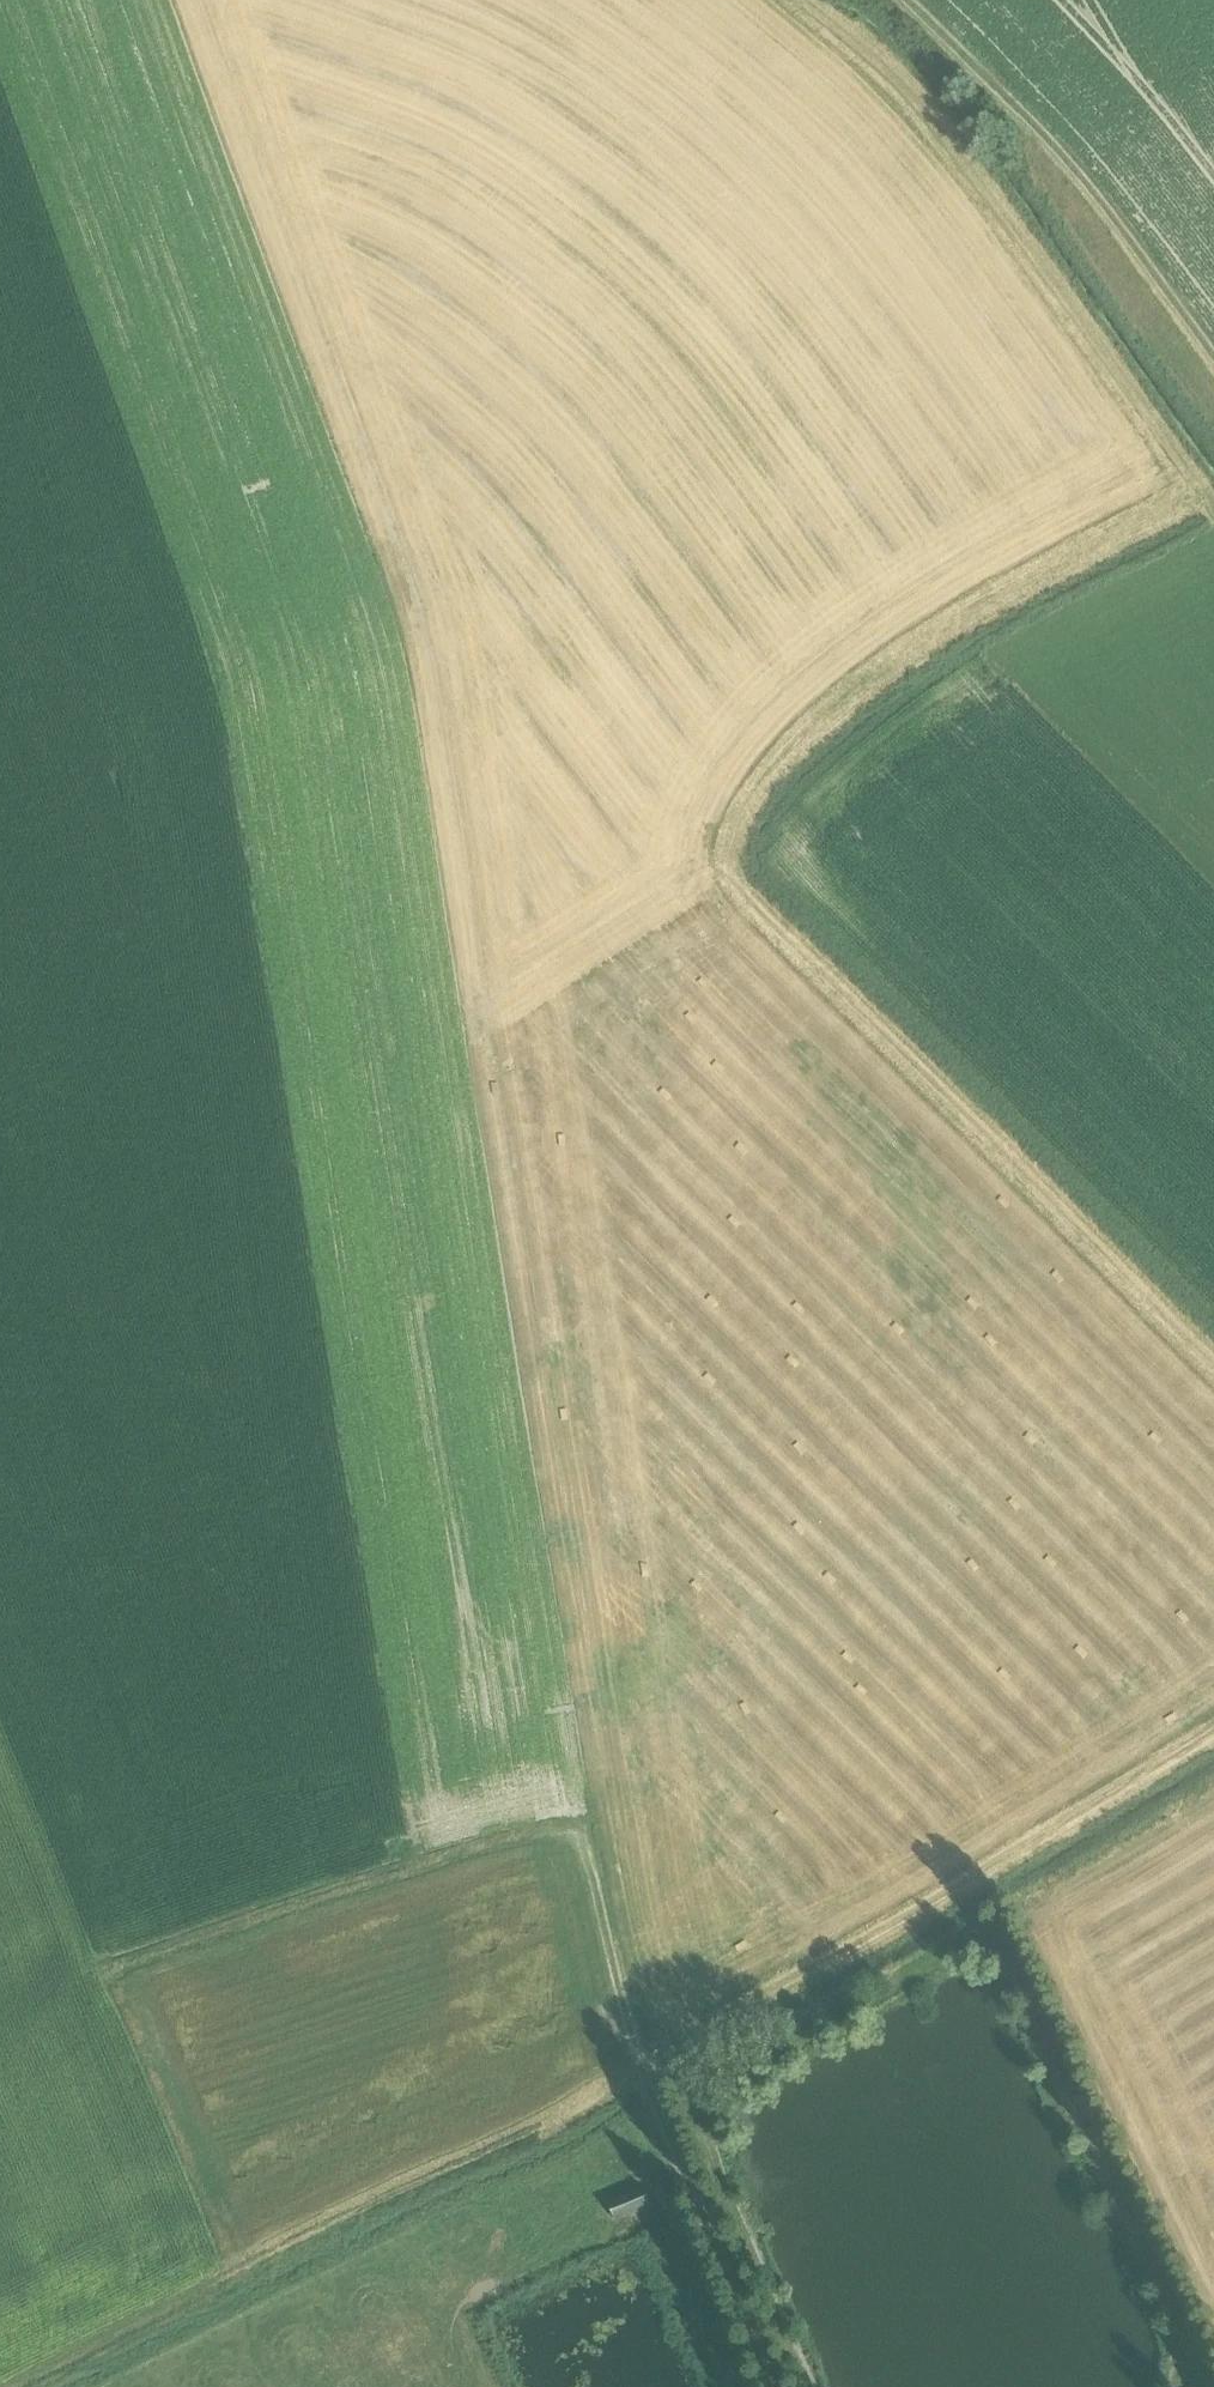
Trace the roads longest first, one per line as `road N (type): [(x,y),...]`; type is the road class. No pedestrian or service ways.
road 1 (track): [(771,2386),(642,2054),(583,1856),(557,1834),(503,1838),(110,1974)]
road 2 (track): [(907,0),(1078,173),(1213,358)]

